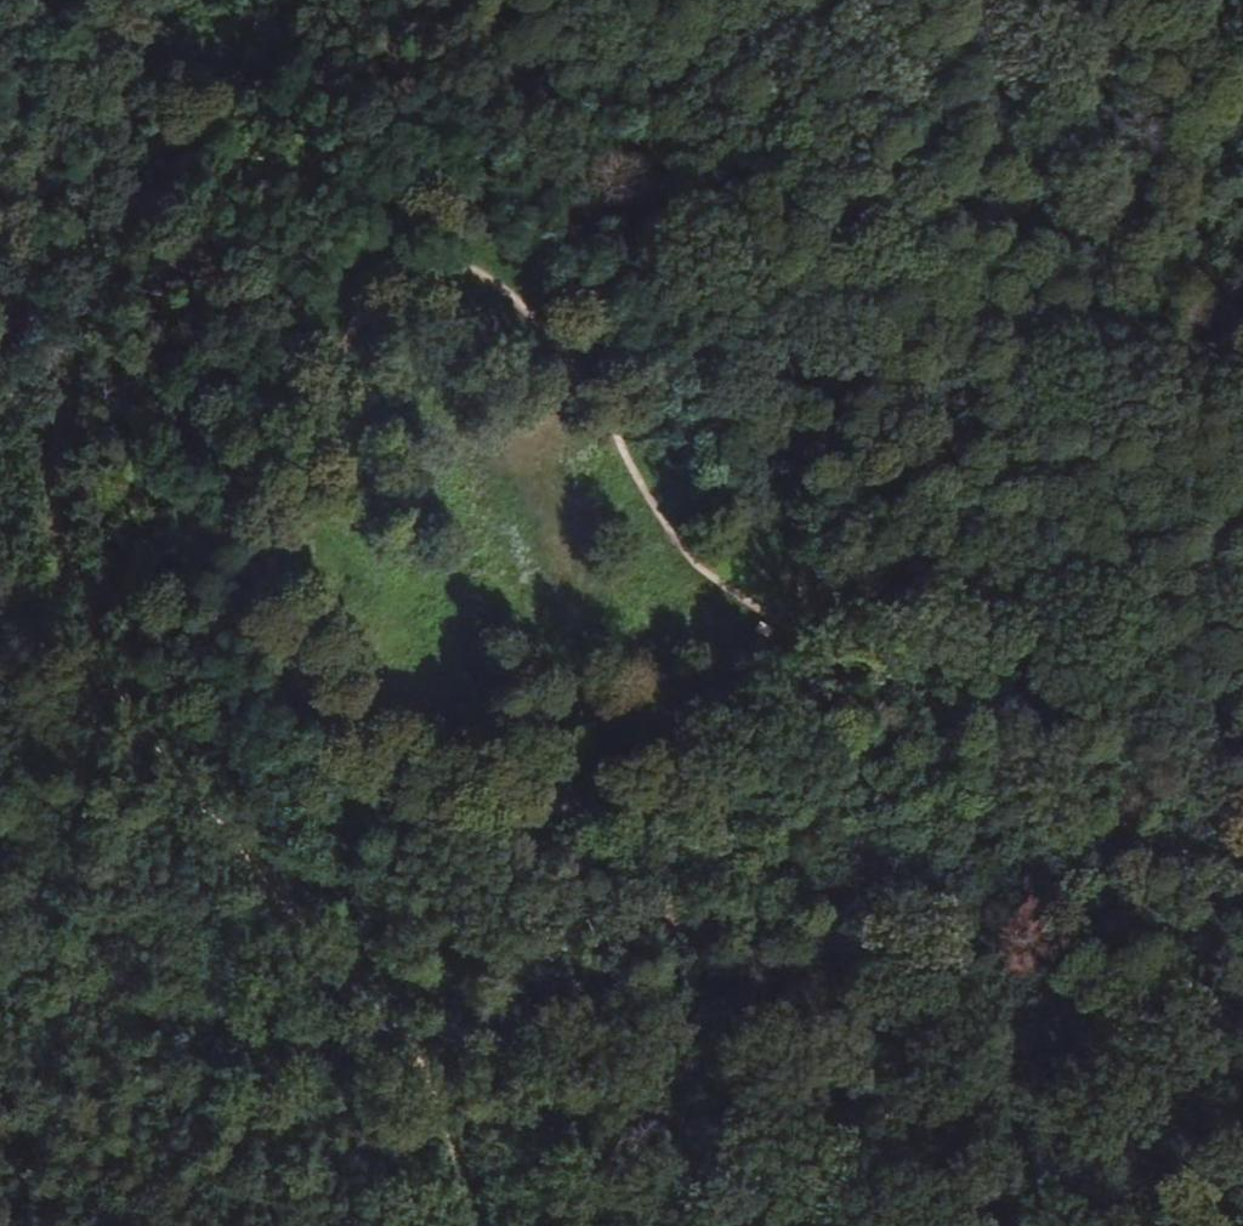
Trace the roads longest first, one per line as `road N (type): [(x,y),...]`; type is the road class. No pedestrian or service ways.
road 1 (track): [(934,763),(912,749),(885,694),(721,591),(680,555),(569,366),(525,317),(453,266),(410,269),(372,292),(338,345),(292,462),(274,522),(277,617),(307,680),(399,781),(471,829)]
road 2 (track): [(483,1225),(400,1034),(202,812),(119,692),(0,338)]
road 3 (track): [(729,1225),(853,1135),(1004,1079),(1166,1076),(1242,1090)]
road 4 (track): [(1242,466),(954,0)]
road 5 (track): [(471,829),(726,789),(906,776),(934,763)]
road 6 (track): [(566,1225),(532,1022),(471,829)]
road 7 (track): [(934,763),(1242,930)]

